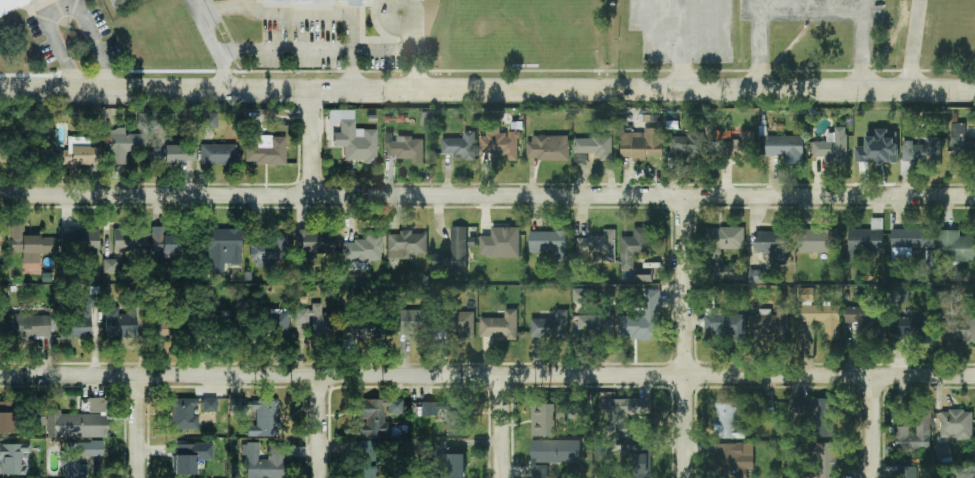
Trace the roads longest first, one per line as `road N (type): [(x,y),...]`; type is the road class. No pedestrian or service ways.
road 1 (tertiary): [(974,378),(0,376)]
road 2 (residential): [(974,196),(0,195)]
road 3 (tertiary): [(974,90),(0,90)]
road 4 (residential): [(686,477),(683,198)]

